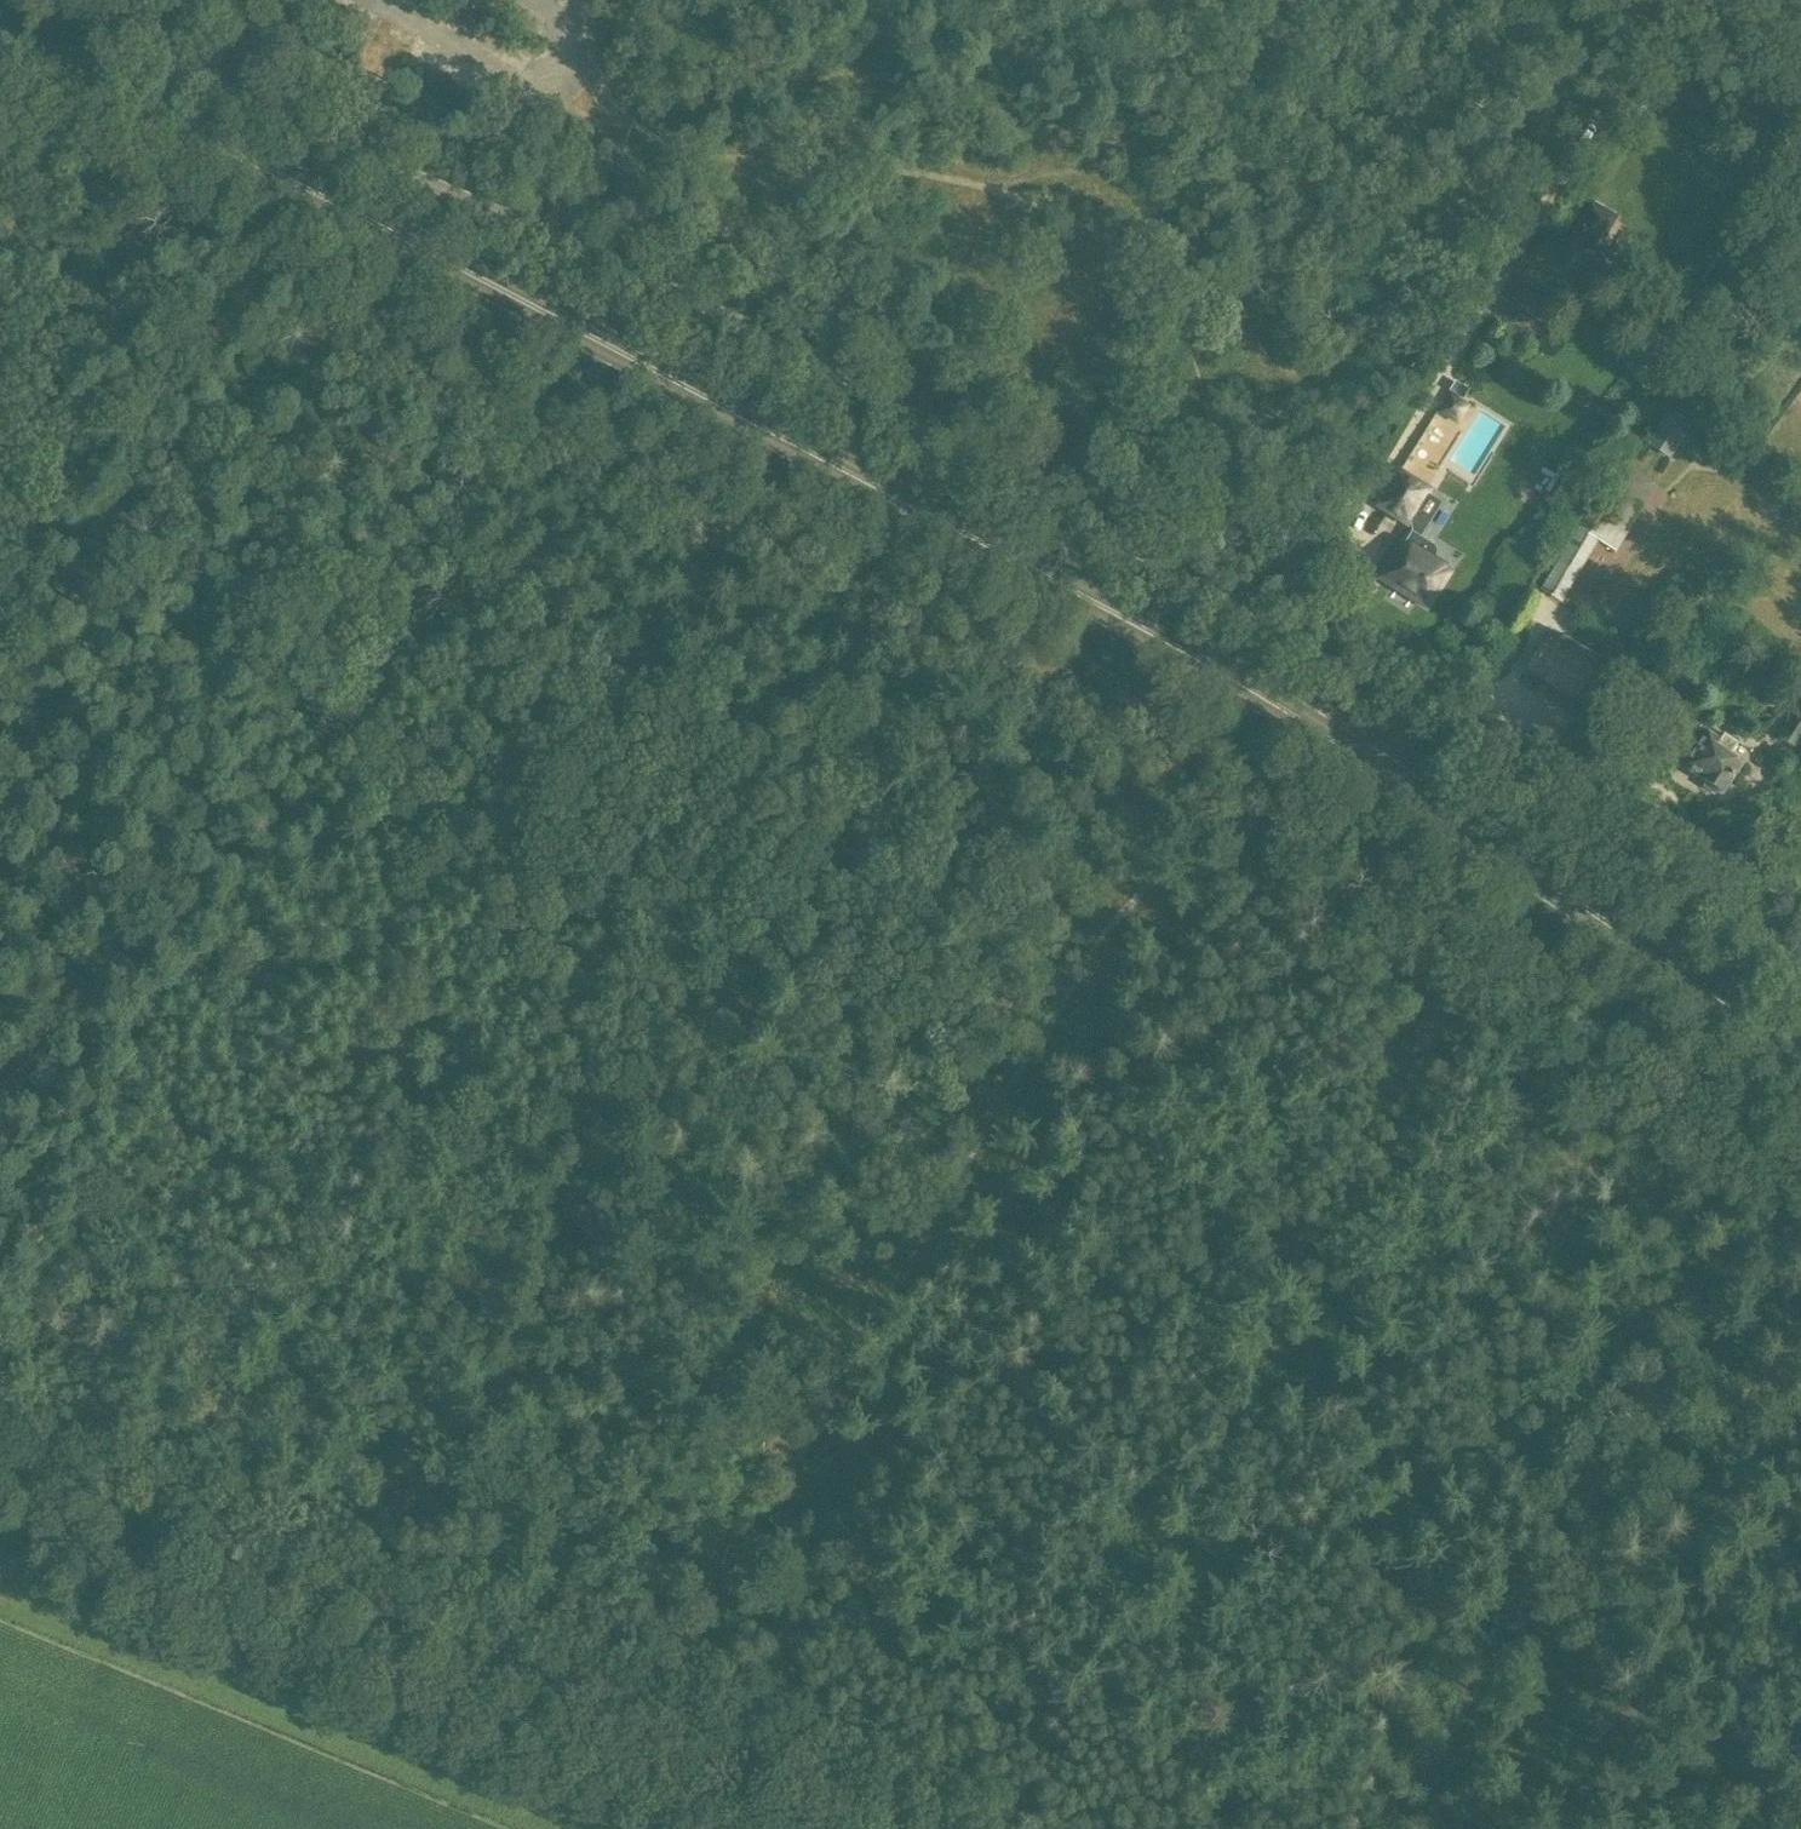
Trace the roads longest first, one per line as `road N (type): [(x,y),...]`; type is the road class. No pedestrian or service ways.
road 1 (primary): [(1800,1045),(1458,812),(1185,645),(516,286),(0,31)]
road 2 (track): [(571,1733),(767,1467),(1277,702)]
road 3 (track): [(0,1525),(571,1733)]
road 4 (track): [(571,1733),(787,1828)]

